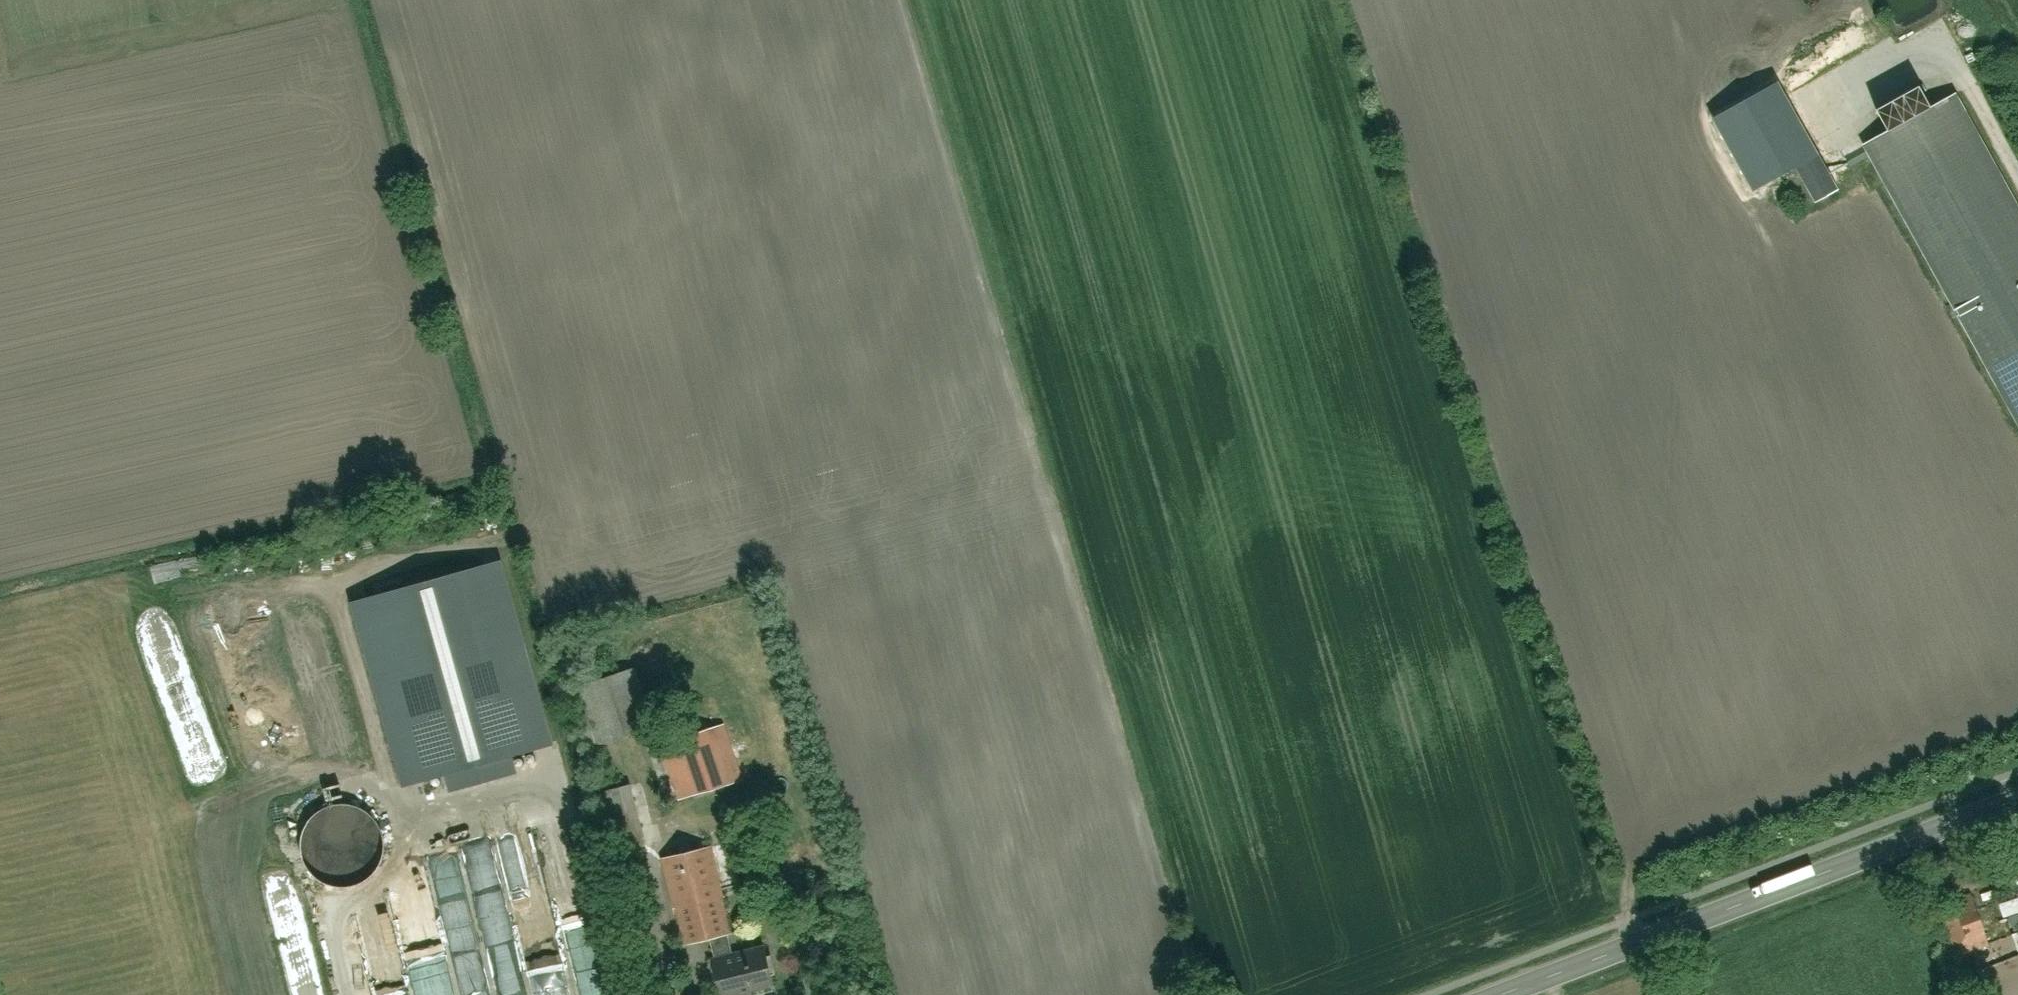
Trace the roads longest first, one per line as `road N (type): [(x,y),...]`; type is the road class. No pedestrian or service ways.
road 1 (tertiary): [(2017,805),(1509,994)]

